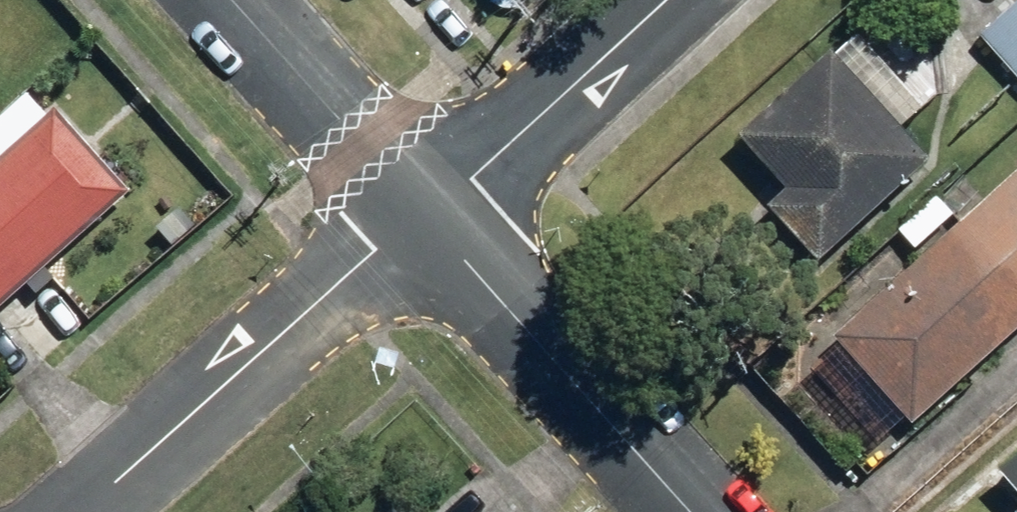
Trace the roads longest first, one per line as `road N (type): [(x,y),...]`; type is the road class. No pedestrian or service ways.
road 1 (residential): [(86,511),(421,214)]
road 2 (residential): [(692,511),(421,214)]
road 3 (residential): [(421,214),(663,0)]
road 4 (residential): [(421,214),(234,0)]

